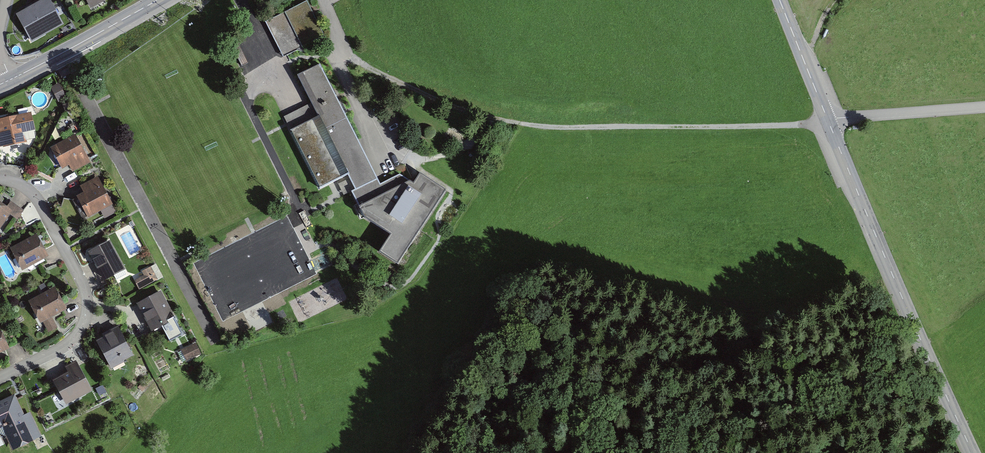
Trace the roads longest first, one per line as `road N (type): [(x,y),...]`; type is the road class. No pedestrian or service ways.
road 1 (tertiary): [(971,452),(827,119)]
road 2 (residential): [(0,177),(35,197),(86,302),(67,344),(0,378)]
road 3 (tertiary): [(157,0),(10,80)]
road 4 (unclassified): [(827,119),(984,107)]
road 5 (tertiary): [(827,119),(779,0)]

